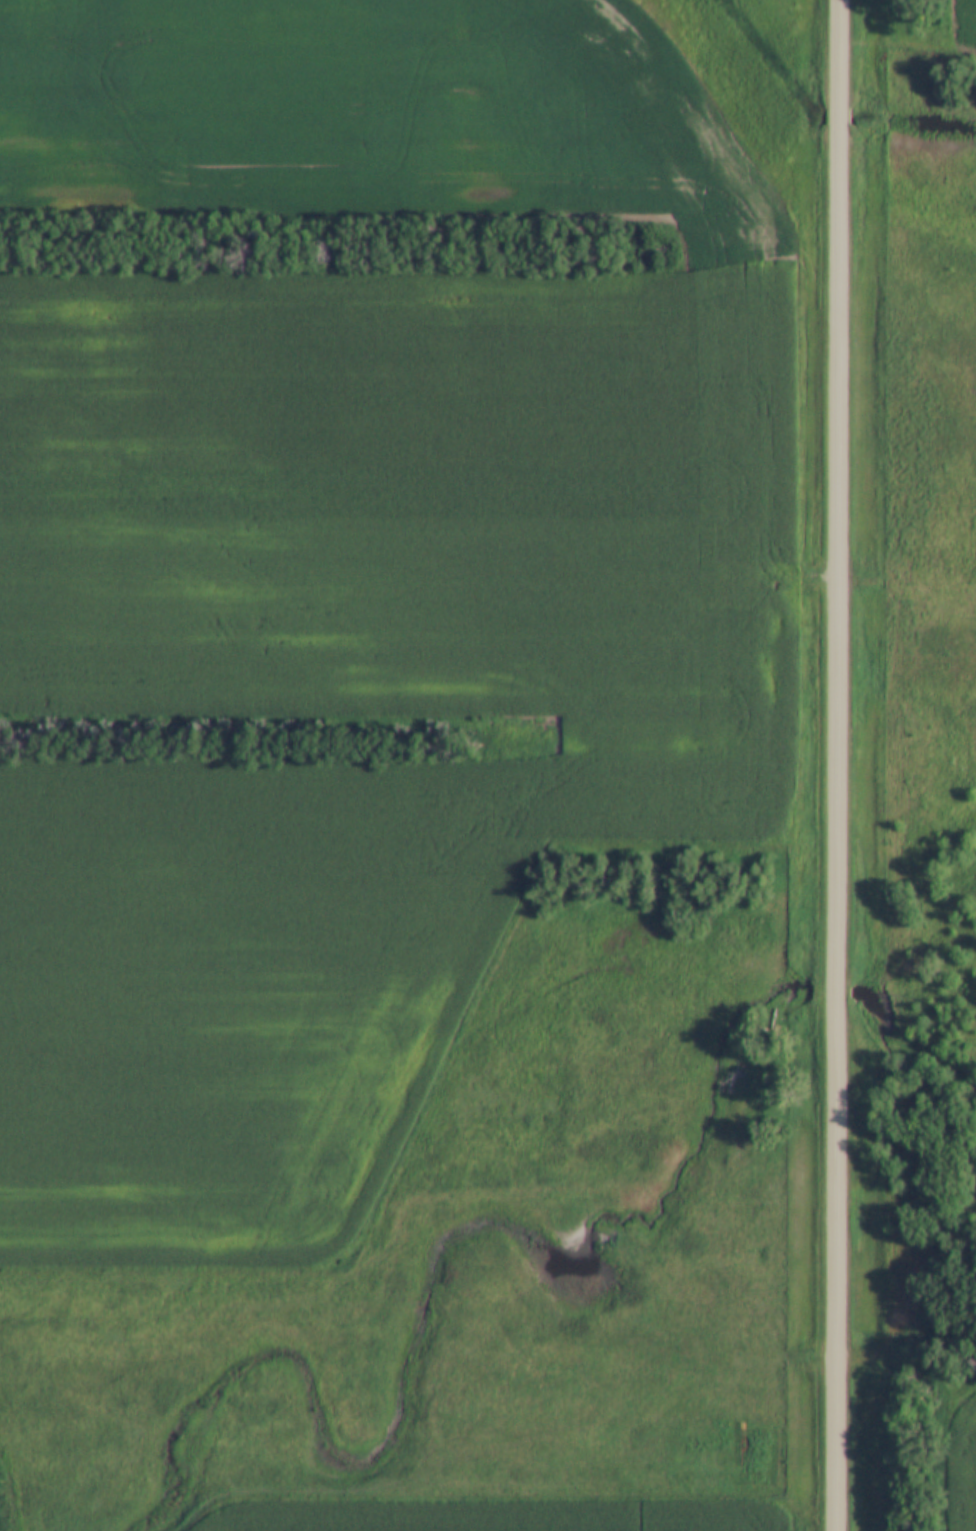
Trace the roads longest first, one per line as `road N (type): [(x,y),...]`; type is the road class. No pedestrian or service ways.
road 1 (tertiary): [(837,1530),(828,964),(841,0)]

